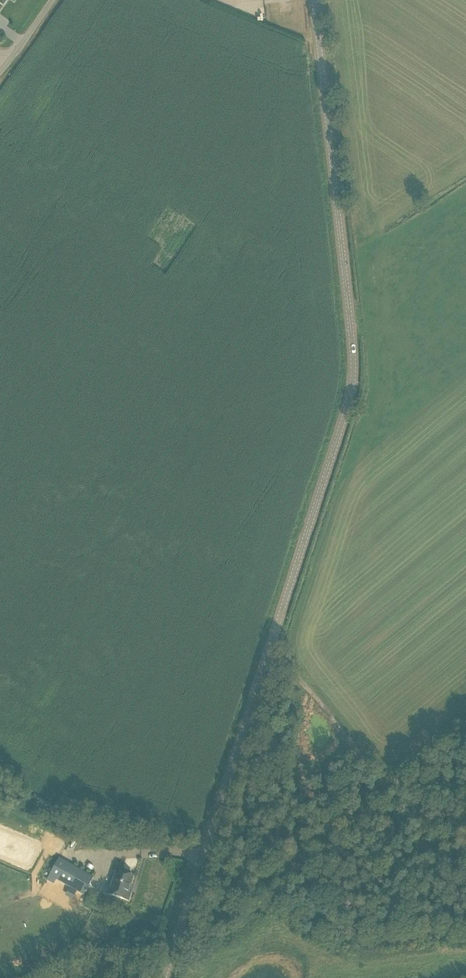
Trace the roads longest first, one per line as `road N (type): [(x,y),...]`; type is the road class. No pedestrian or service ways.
road 1 (tertiary): [(164,977),(352,388),(314,0)]
road 2 (track): [(465,719),(171,954)]
road 3 (track): [(391,781),(267,655)]

